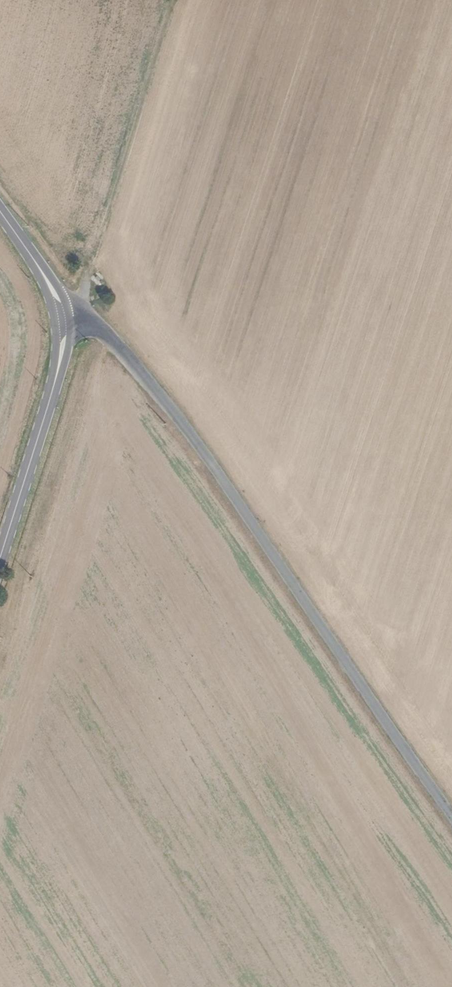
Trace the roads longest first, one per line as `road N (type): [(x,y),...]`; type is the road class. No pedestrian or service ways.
road 1 (unclassified): [(64,308),(88,313),(173,410),(451,809)]
road 2 (secondary): [(64,308),(50,405),(0,556)]

